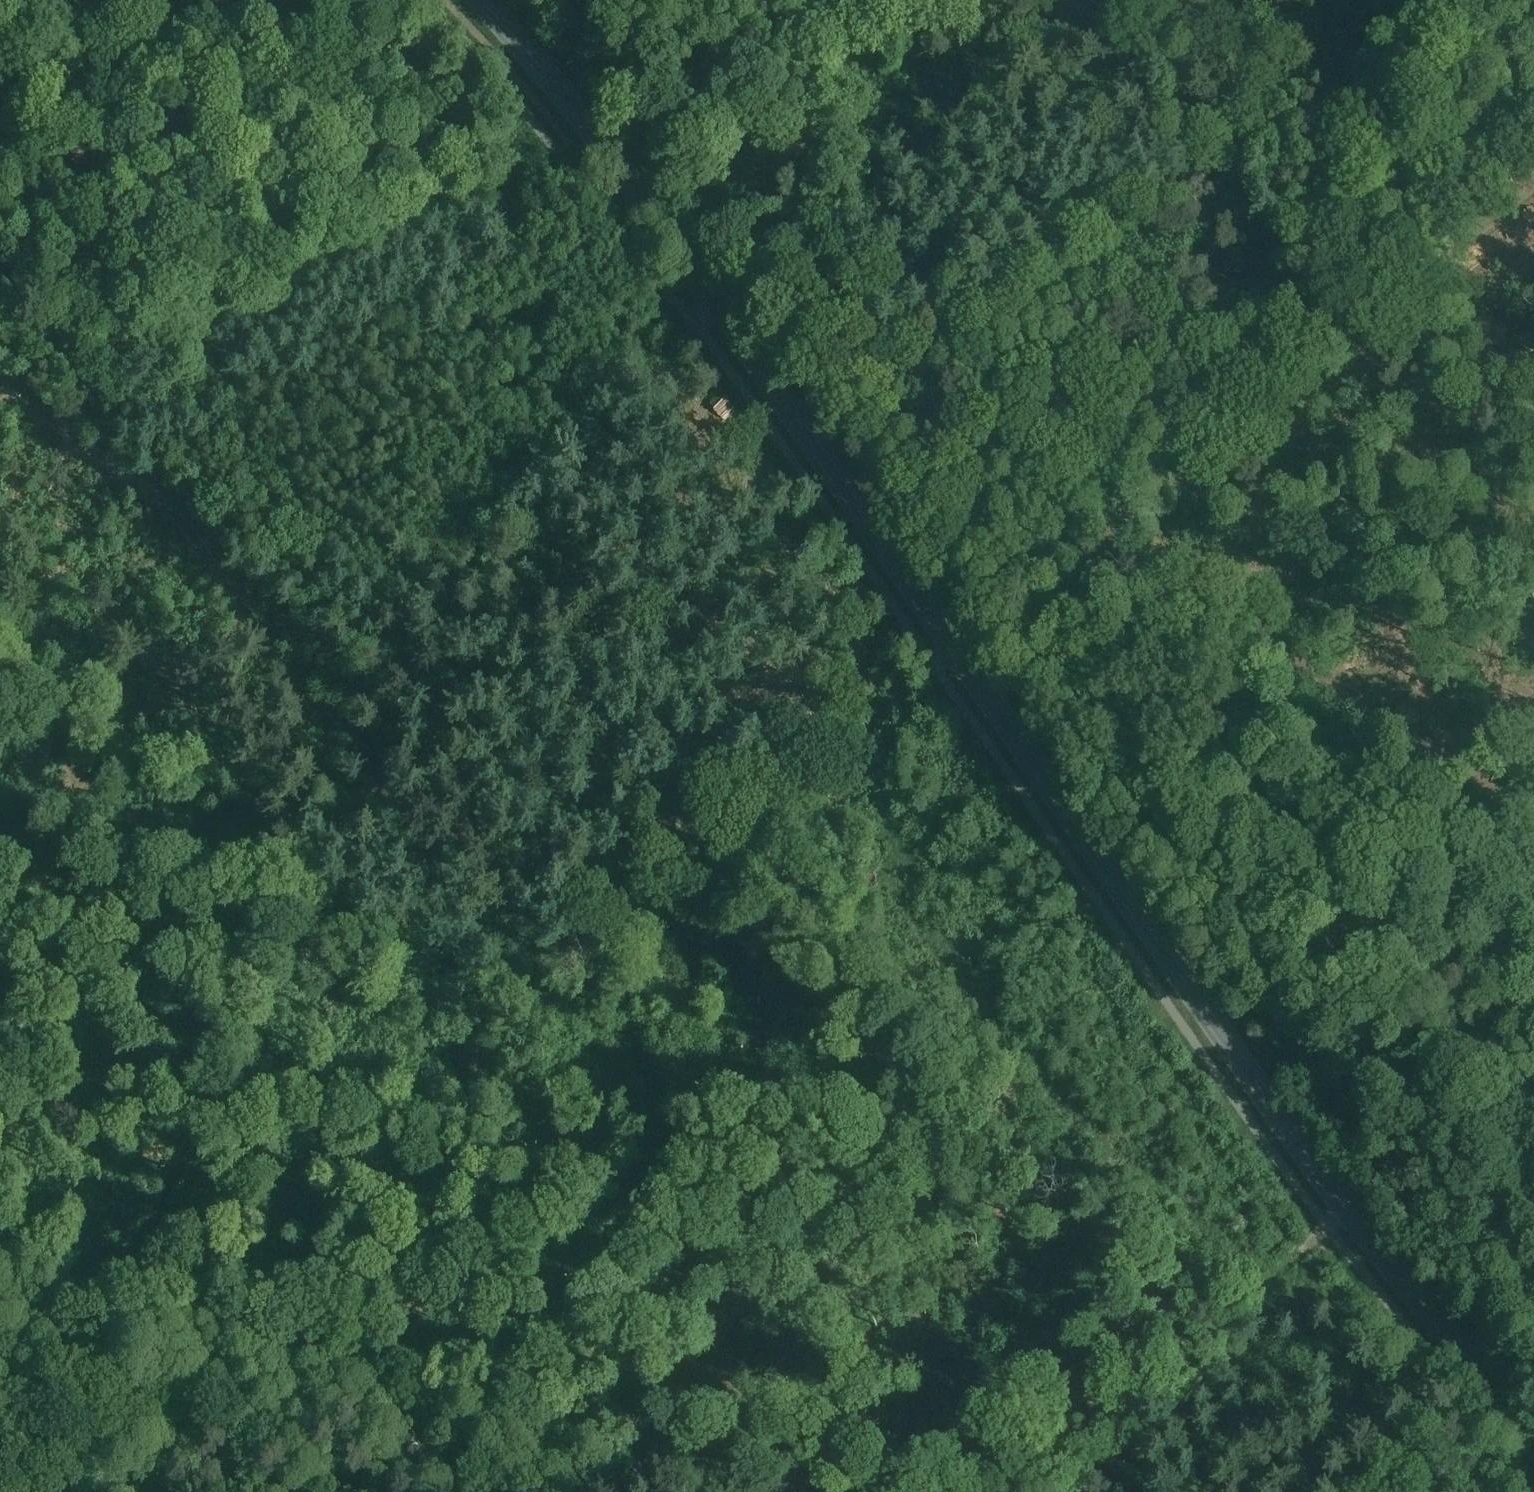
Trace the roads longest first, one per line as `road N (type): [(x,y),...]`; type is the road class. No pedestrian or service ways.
road 1 (tertiary): [(1533,1421),(1439,1321),(1321,1175),(952,643)]
road 2 (tertiary): [(952,643),(582,117),(481,0)]
road 3 (residential): [(1088,534),(952,643)]

